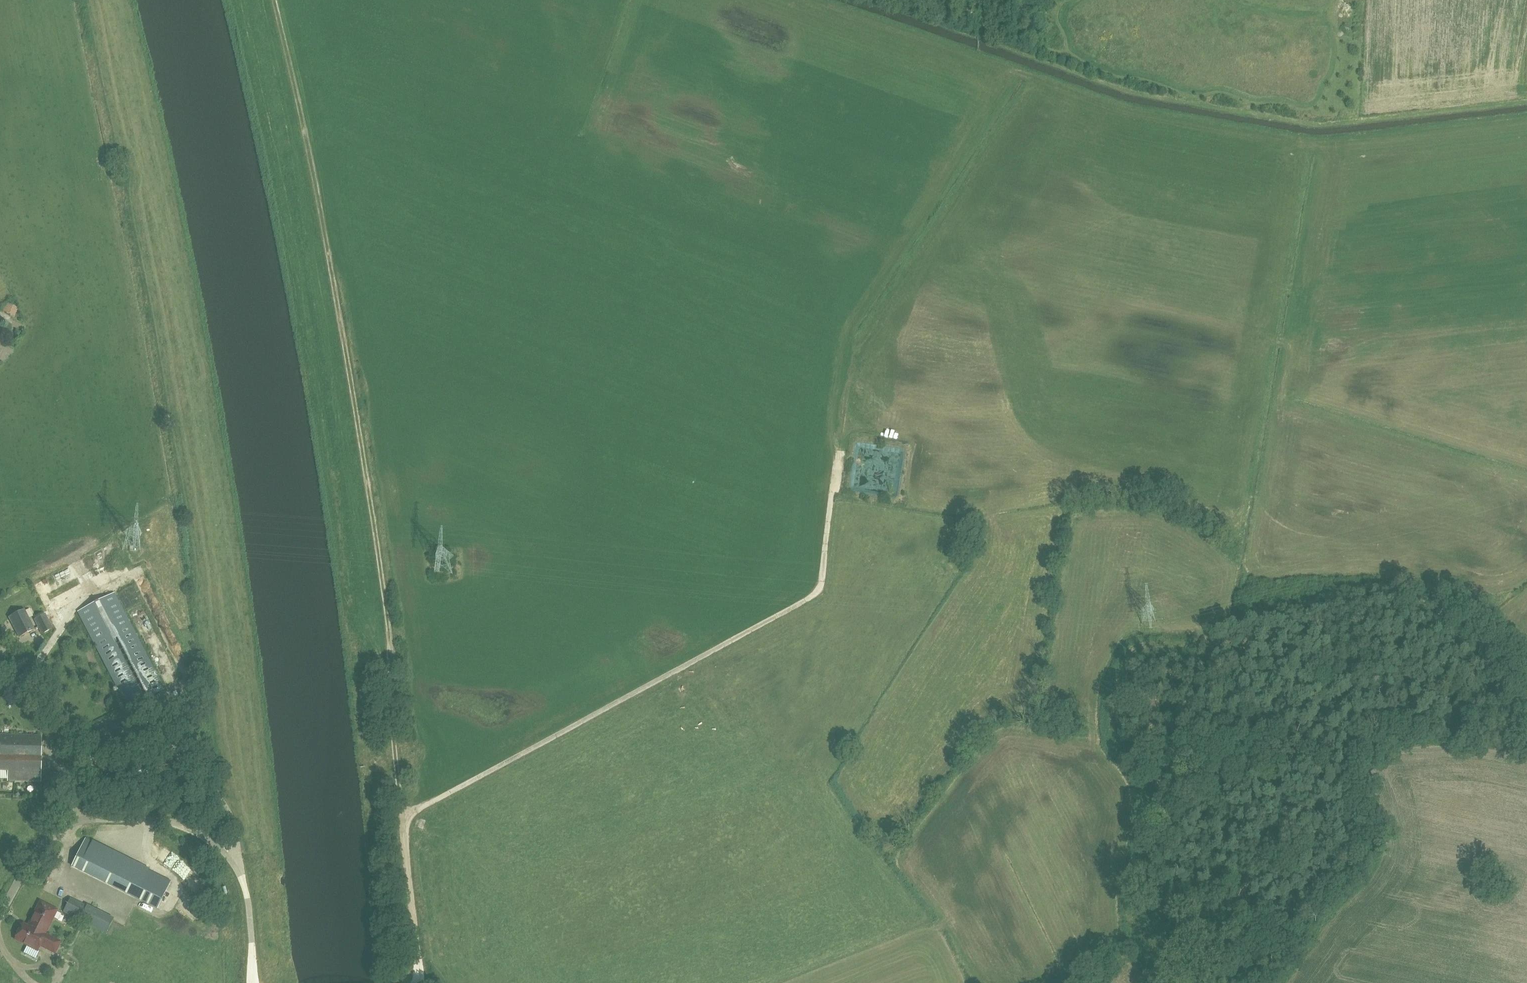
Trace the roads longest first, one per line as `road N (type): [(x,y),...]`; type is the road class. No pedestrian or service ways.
road 1 (track): [(273,0),(312,166),(370,490),(391,629),(401,821)]
road 2 (track): [(401,821),(812,597),(830,505)]
road 3 (unclassified): [(256,982),(241,875),(210,841),(182,825),(98,819),(64,829),(29,862),(0,916)]
road 4 (track): [(419,982),(401,821)]

